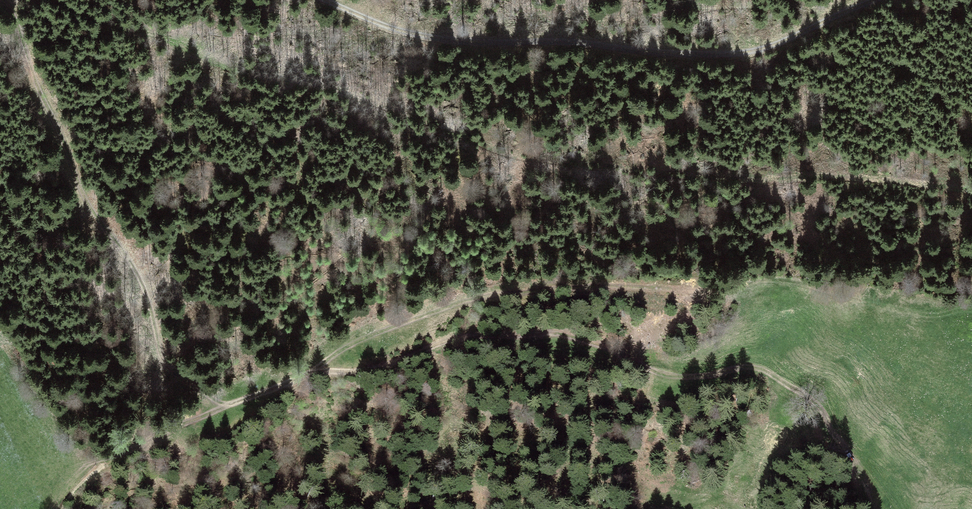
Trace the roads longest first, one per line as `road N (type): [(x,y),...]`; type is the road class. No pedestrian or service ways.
road 1 (track): [(51,0),(218,63),(348,92),(529,156),(971,190)]
road 2 (track): [(313,373),(365,372),(460,337),(553,335),(674,378),(752,368),(824,413),(869,508)]
road 3 (track): [(2,0),(90,207),(142,281),(166,363),(219,409),(313,373)]
road 4 (track): [(873,0),(765,48),(732,53),(426,35),(329,0)]
road 5 (track): [(313,373),(360,340),(449,306),(561,289),(708,293)]
road 6 (track): [(219,409),(108,462)]

